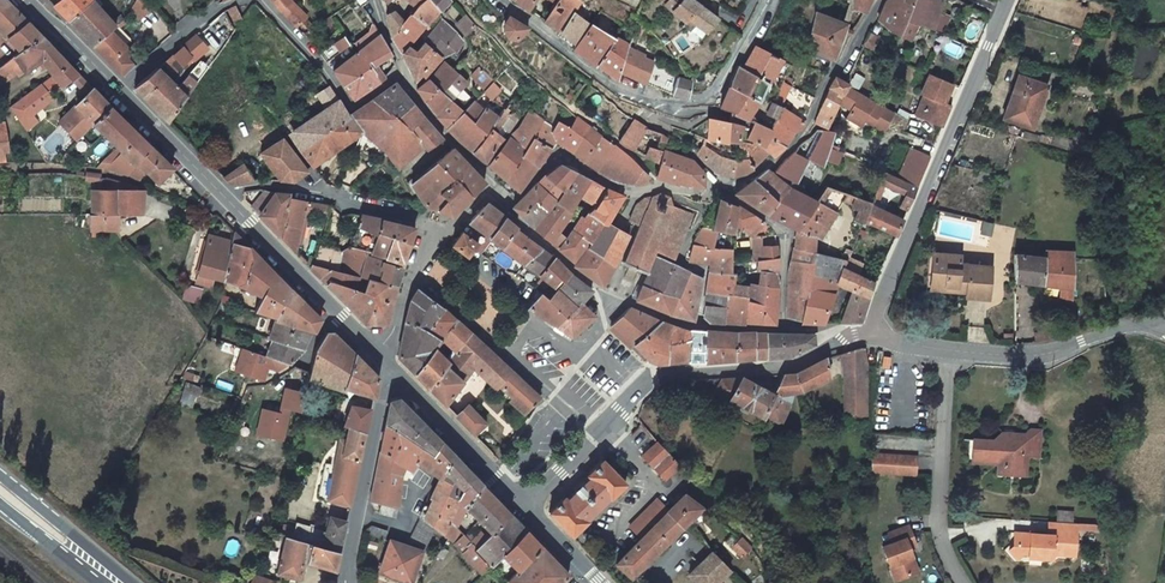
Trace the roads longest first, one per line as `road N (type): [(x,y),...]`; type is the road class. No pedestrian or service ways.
road 1 (tertiary): [(1002,16),(870,336)]
road 2 (tertiary): [(870,336),(797,369),(652,379),(627,403)]
road 3 (residential): [(882,0),(791,149),(726,186)]
road 4 (residential): [(711,192),(620,189),(559,151),(505,209)]
road 5 (residential): [(944,352),(938,545),(961,582)]
road 6 (tertiary): [(1164,315),(1039,355),(944,352)]
road 7 (tertiary): [(346,582),(390,366)]
road 8 (residential): [(404,72),(352,106),(263,0)]
road 9 (residential): [(499,0),(659,116)]
road 10 (tertiary): [(525,504),(390,366)]
road 11 (residential): [(574,354),(448,247),(437,227)]
road 12 (residential): [(781,328),(781,230),(720,190)]
road 13 (residential): [(382,211),(270,185),(218,191)]
road 14 (residential): [(659,116),(703,99),(771,0)]
road 15 (residential): [(695,326),(707,273),(678,261),(711,192)]
road 16 (unclassified): [(328,307),(218,191)]
road 17 (primary): [(0,487),(118,582)]
road 18 (residential): [(233,0),(116,91)]
road 19 (unclassified): [(390,366),(403,297),(437,227)]
road 20 (tertiary): [(627,403),(525,504)]
road 21 (unclassified): [(218,191),(116,91)]
road 22 (residential): [(607,300),(505,209)]
road 23 (unclassified): [(116,91),(26,0)]

